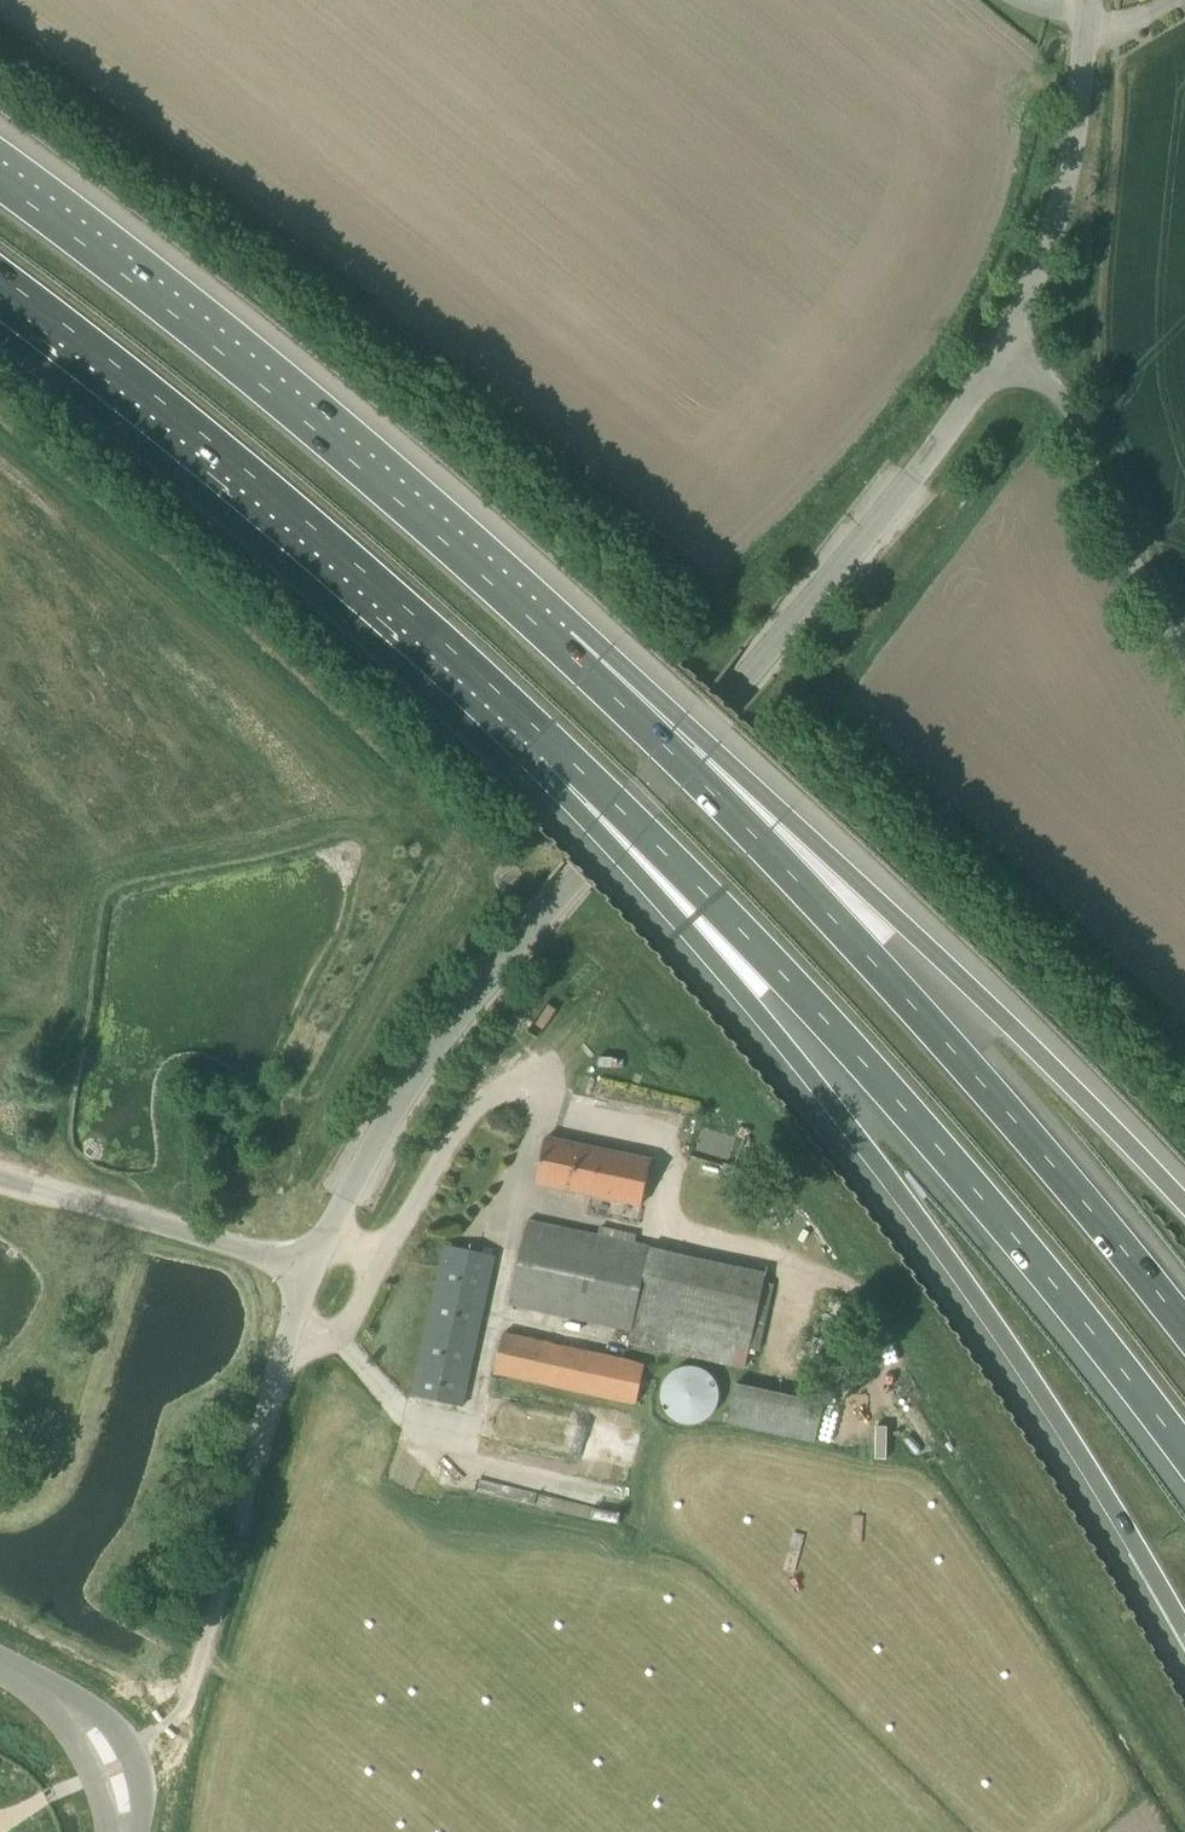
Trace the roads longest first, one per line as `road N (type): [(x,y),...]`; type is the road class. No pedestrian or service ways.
road 1 (unclassified): [(312,1269),(437,1042),(996,372)]
road 2 (motorway): [(552,742),(684,927),(960,1276),(1184,1630)]
road 3 (motorway): [(552,742),(711,900),(932,1142),(1184,1457)]
road 4 (motorway): [(1184,1327),(880,971),(588,672)]
road 5 (motorway): [(1184,1203),(960,975),(785,814),(588,672)]
road 6 (motorway): [(588,672),(260,383),(0,182)]
road 7 (motorway): [(0,277),(316,529),(552,742)]
road 8 (unclassified): [(996,372),(1063,173),(1085,0)]
road 9 (unclassified): [(209,1615),(312,1269)]
road 10 (unclassified): [(1184,656),(1081,426),(1057,394),(996,372)]
road 11 (unclassified): [(312,1269),(0,1179)]
road 12 (unclassified): [(132,1831),(140,1811),(137,1772),(122,1736),(105,1719),(59,1699)]
road 13 (unclassified): [(59,1699),(114,1831)]

